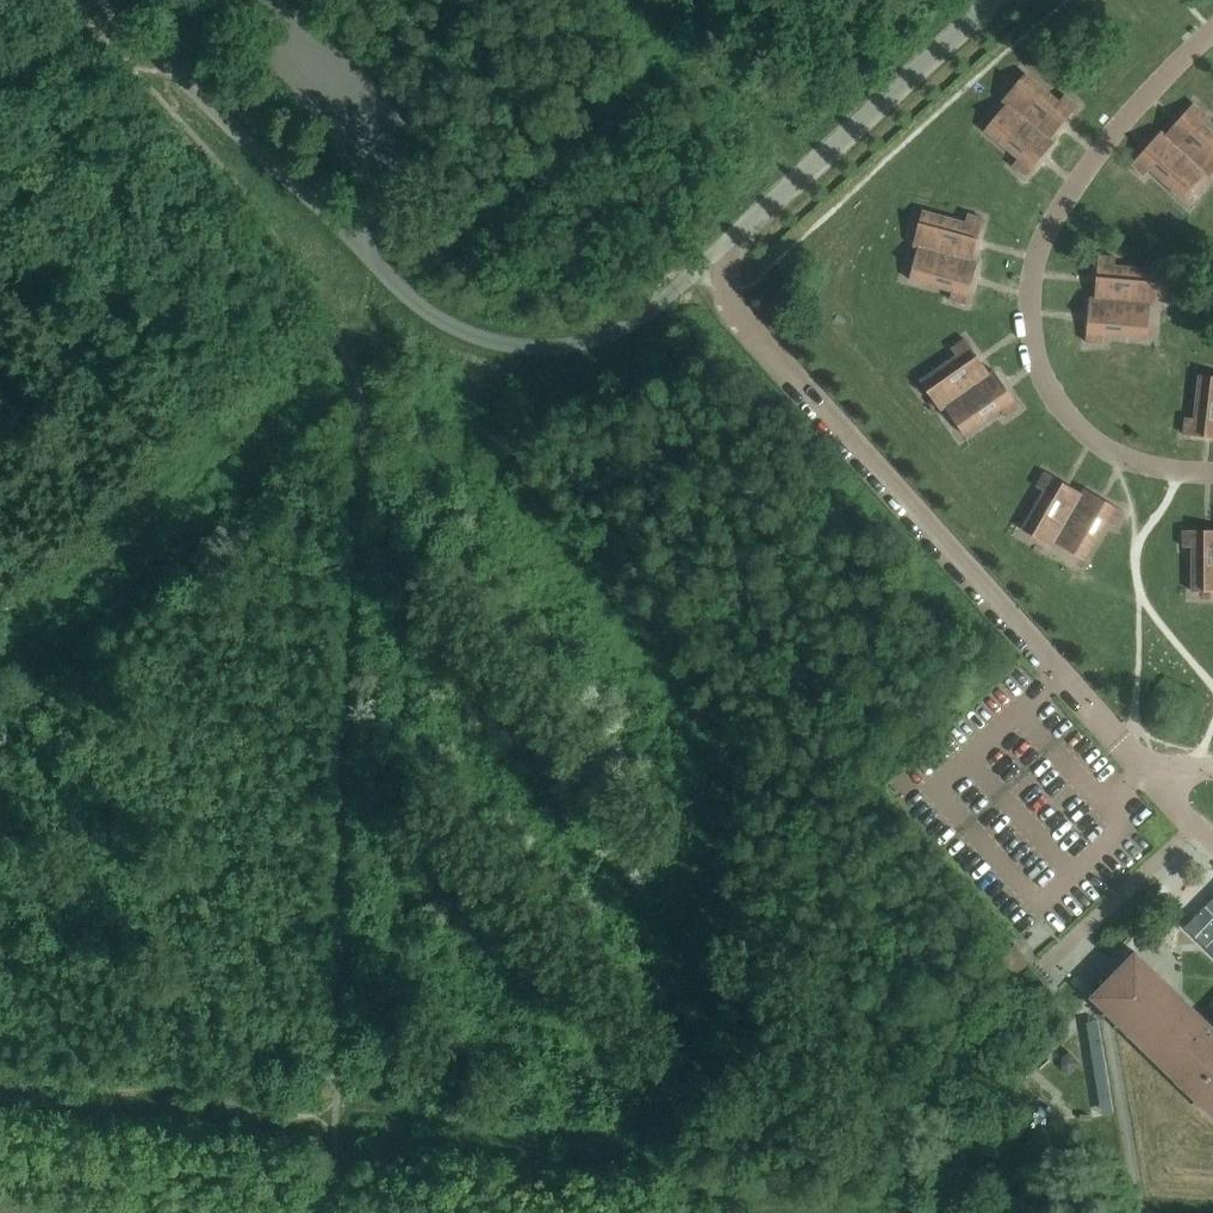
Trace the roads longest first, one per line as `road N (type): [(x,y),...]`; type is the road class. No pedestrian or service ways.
road 1 (unclassified): [(489,339),(564,344),(644,315),(992,0)]
road 2 (unclassified): [(489,339),(423,309),(145,37)]

